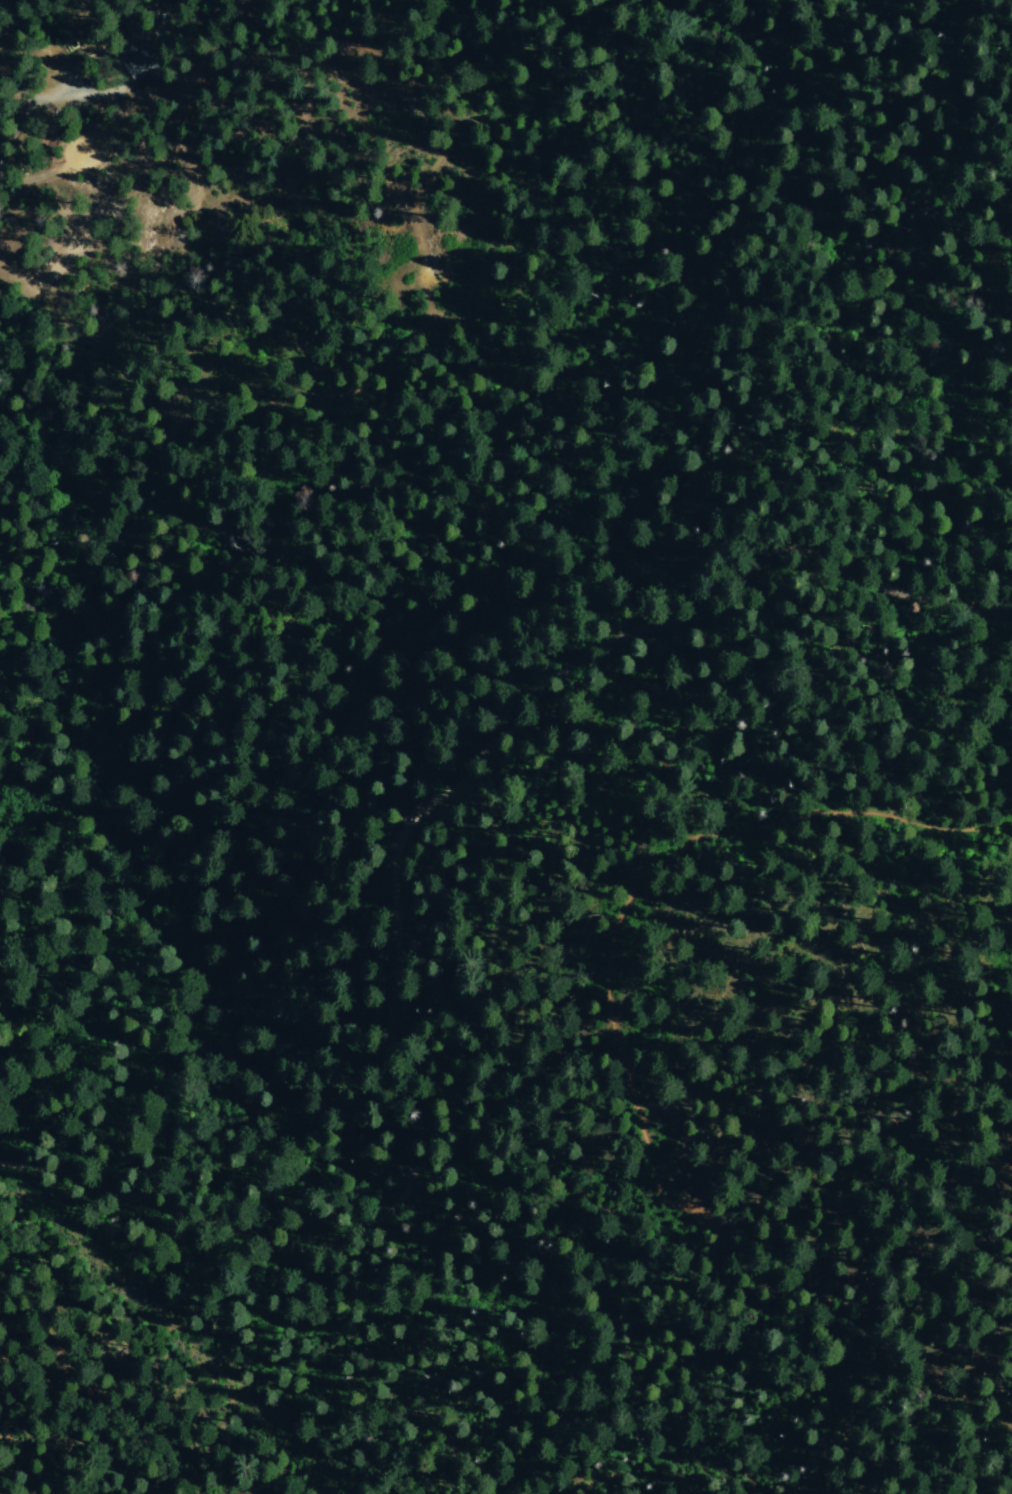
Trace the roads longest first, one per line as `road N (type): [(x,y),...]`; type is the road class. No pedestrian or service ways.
road 1 (residential): [(1011,607),(938,596),(798,556),(712,601),(593,647),(549,681),(463,777),(422,809),(407,834),(393,1014),(400,1174),(389,1194),(342,1232),(291,1244),(0,1153)]

